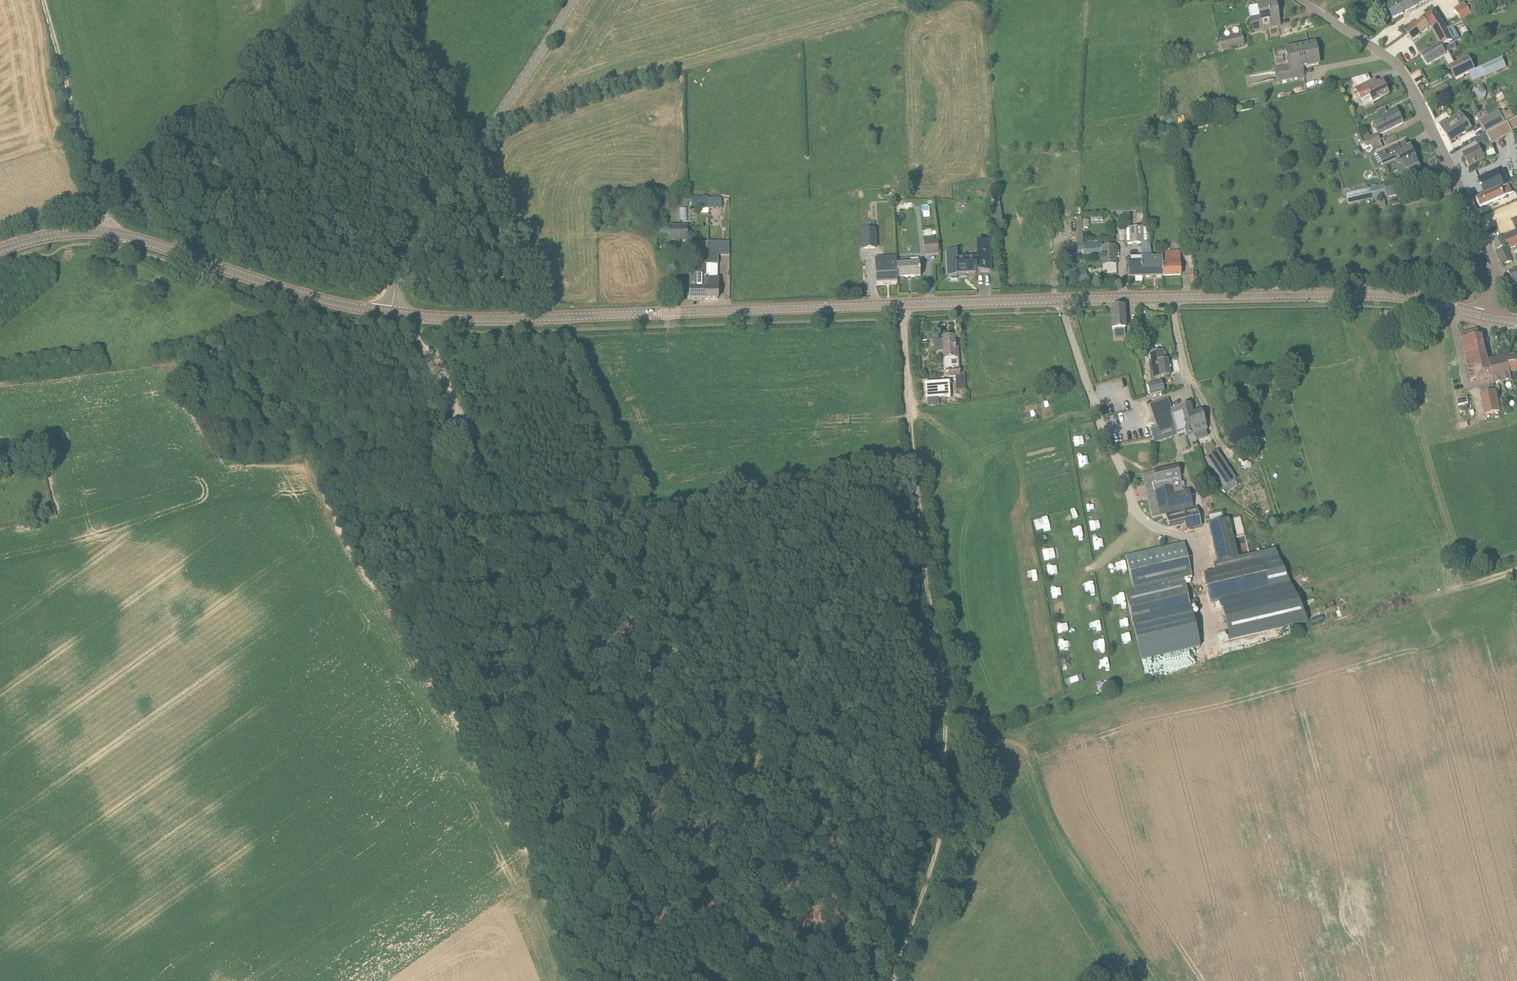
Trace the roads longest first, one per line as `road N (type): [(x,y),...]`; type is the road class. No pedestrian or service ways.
road 1 (tertiary): [(1486,317),(1378,293),(498,318),(392,313)]
road 2 (track): [(894,972),(936,849),(945,738),(904,305)]
road 3 (track): [(894,972),(879,955),(873,905),(828,788),(679,654),(584,534)]
road 4 (track): [(924,0),(488,132)]
road 5 (tertiary): [(0,250),(59,234),(114,234),(320,299),(392,313)]
road 6 (residential): [(1486,317),(1492,257),(1407,79),(1386,55),(1300,0)]
road 7 (unclassified): [(392,313),(404,263),(574,0)]
road 8 (track): [(102,232),(100,198),(43,0)]
road 9 (track): [(499,541),(414,329)]

